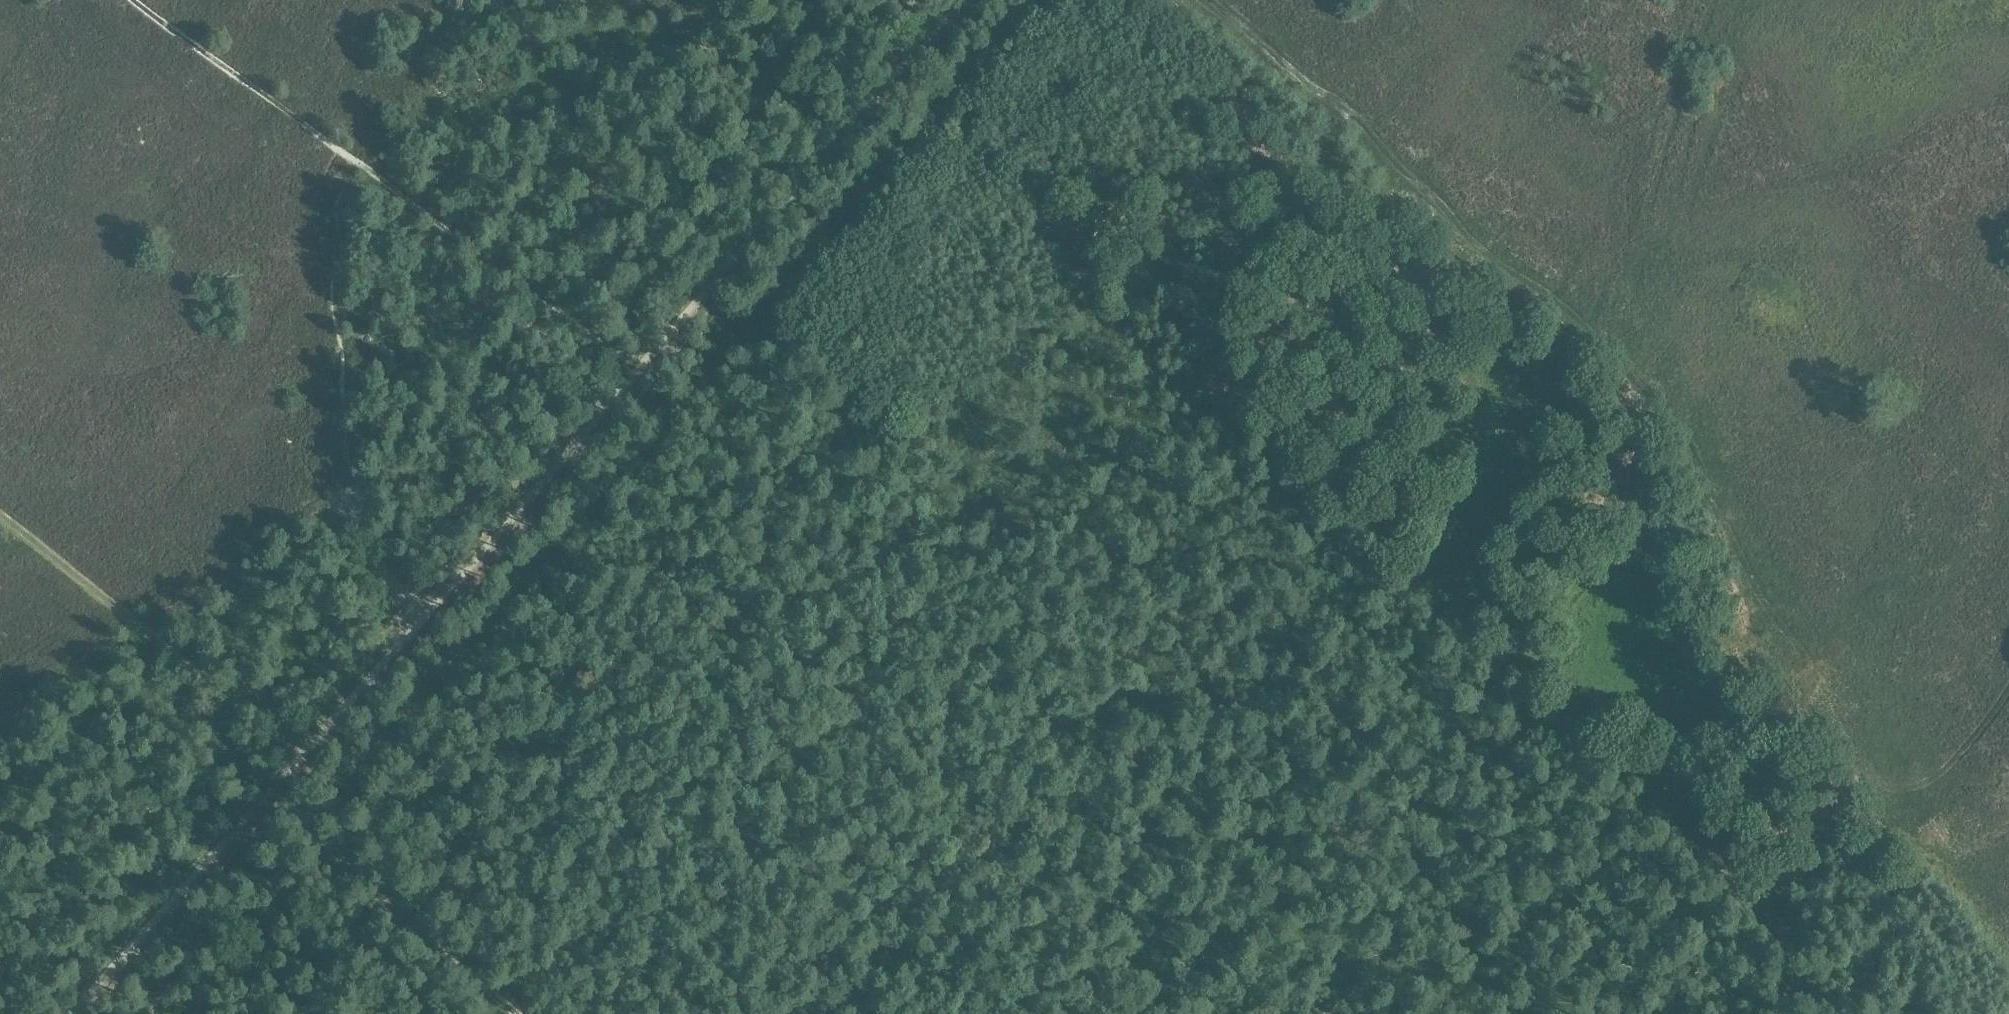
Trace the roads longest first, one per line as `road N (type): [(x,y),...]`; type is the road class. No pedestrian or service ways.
road 1 (track): [(980,0),(658,384),(95,1013)]
road 2 (track): [(321,755),(0,522)]
road 3 (track): [(415,628),(347,494)]

